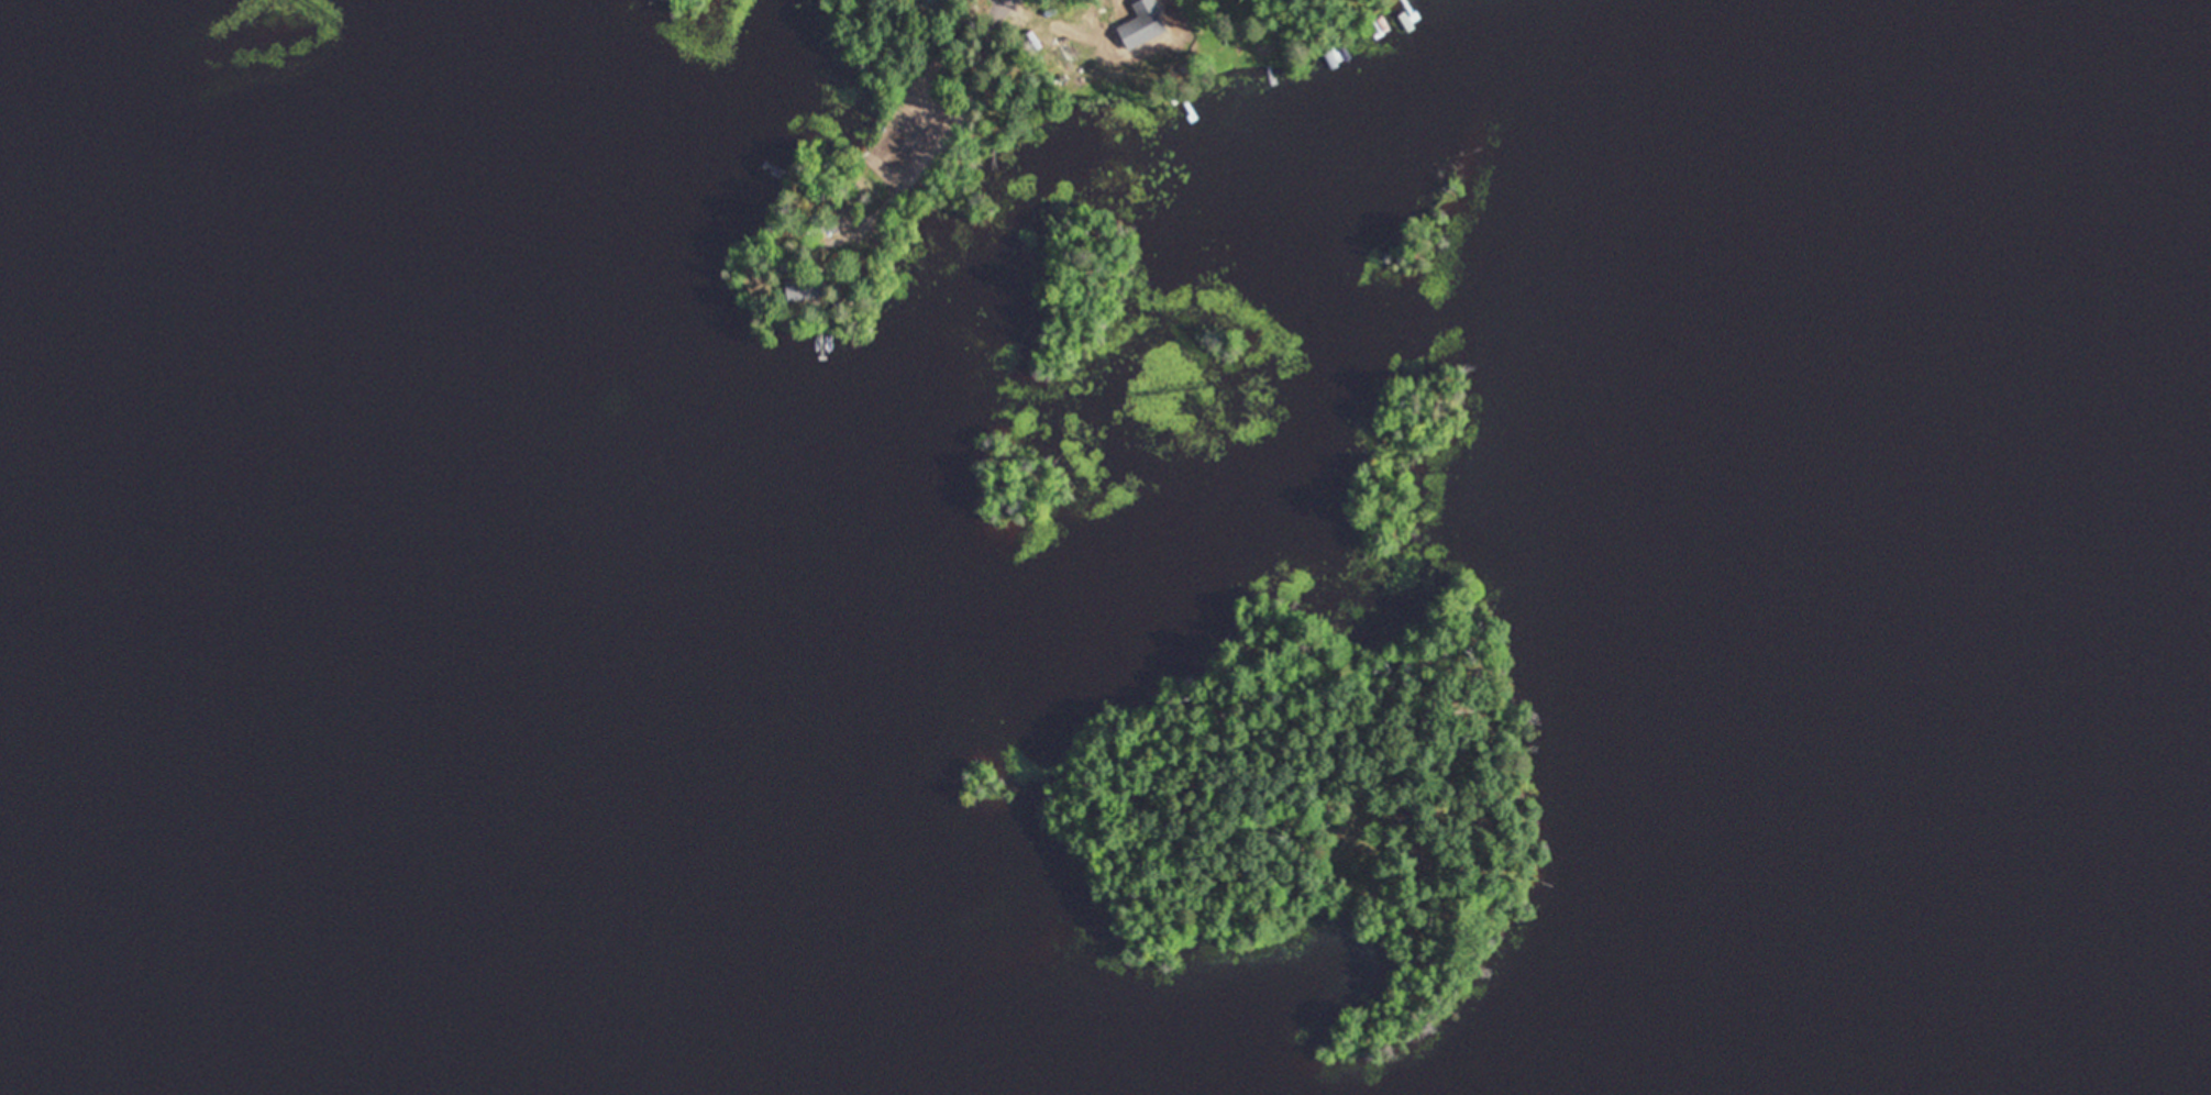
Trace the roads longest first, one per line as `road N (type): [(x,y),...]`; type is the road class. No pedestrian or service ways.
road 1 (residential): [(849,229),(960,108),(972,49),(1006,0)]

